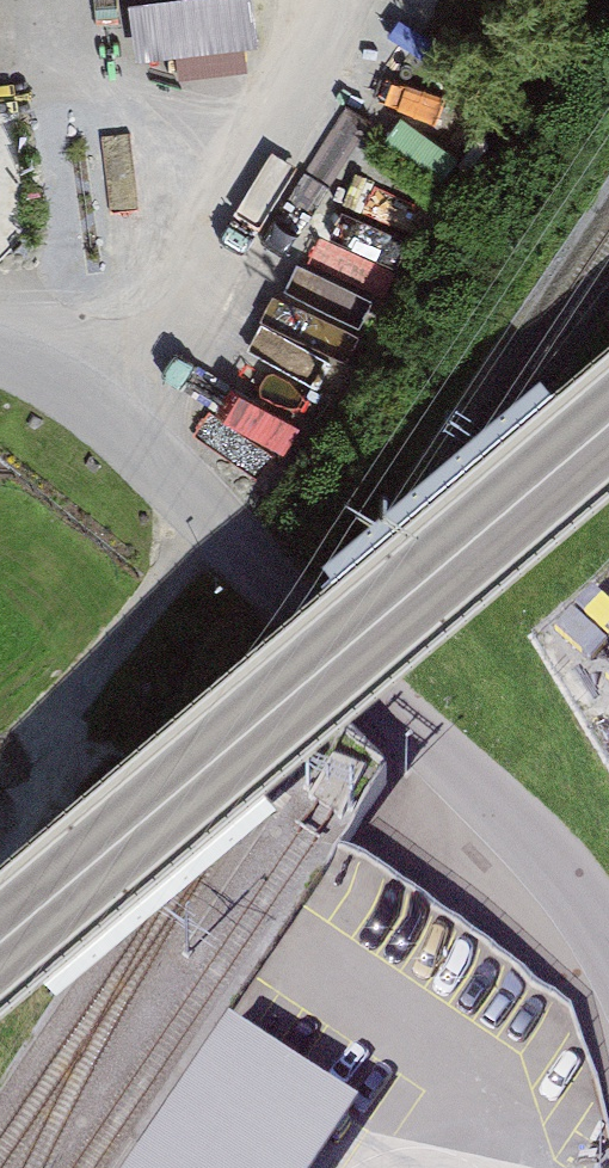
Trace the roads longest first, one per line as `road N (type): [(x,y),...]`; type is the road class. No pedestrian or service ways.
road 1 (unclassified): [(0,357),(37,369),(131,434),(505,819),(608,942)]
road 2 (trunk): [(608,423),(0,942)]
road 3 (track): [(131,434),(344,0)]

